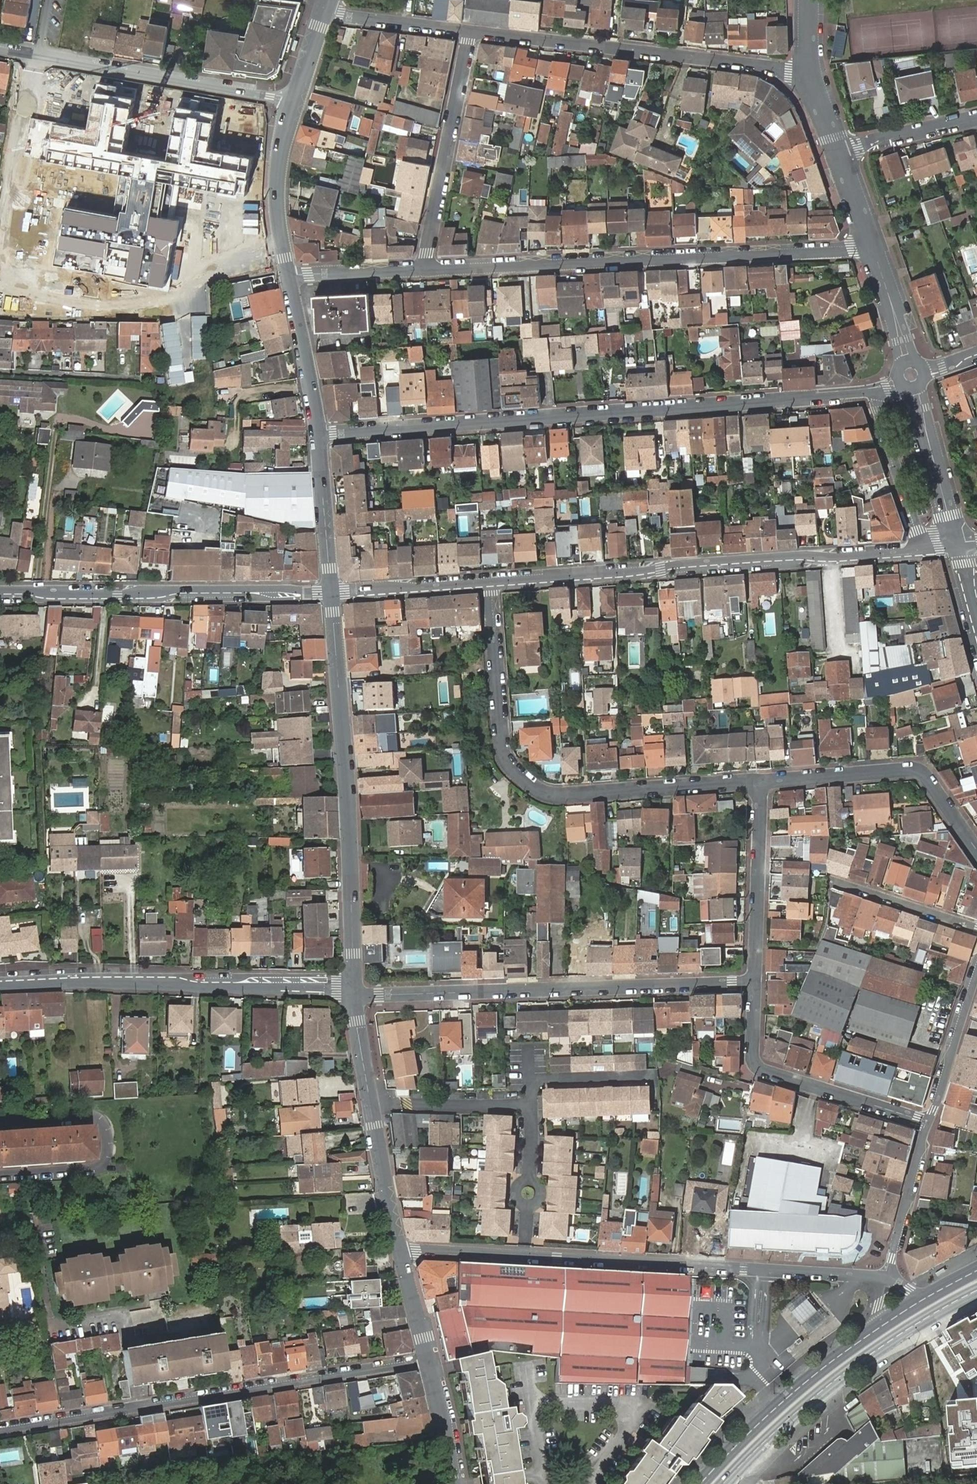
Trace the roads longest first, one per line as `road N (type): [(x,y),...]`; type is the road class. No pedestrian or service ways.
road 1 (residential): [(319,436),(873,393),(901,384)]
road 2 (residential): [(887,1276),(402,1248)]
road 3 (residential): [(960,547),(489,581)]
road 4 (residential): [(421,269),(873,249)]
road 5 (residential): [(489,581),(505,758),(538,791),(560,797),(761,782)]
road 6 (residential): [(0,1429),(431,1359)]
road 7 (residential): [(354,990),(380,995),(755,982)]
road 8 (tertiary): [(331,593),(354,990)]
road 9 (residential): [(0,984),(354,990)]
road 10 (residential): [(472,30),(809,73)]
road 11 (residential): [(331,593),(0,594)]
road 12 (primary): [(726,1483),(830,1386),(976,1291)]
road 13 (residential): [(755,982),(753,1052),(769,1073),(929,1125)]
road 14 (tertiary): [(354,990),(402,1248)]
road 15 (residential): [(41,58),(297,100)]
road 16 (residential): [(976,853),(915,770),(761,782)]
road 17 (residential): [(472,30),(421,269)]
road 18 (primary): [(873,1331),(787,1397),(700,1483)]
road 19 (residential): [(761,782),(755,982)]
road 20 (tertiary): [(297,100),(277,185),(288,275)]
road 21 (residential): [(912,388),(960,547)]
road 22 (tertiary): [(288,275),(319,436)]
road 23 (residential): [(929,1125),(976,973)]
road 24 (residential): [(489,581),(331,593)]
road 25 (tertiary): [(319,436),(331,593)]
road 26 (residential): [(887,1276),(929,1125)]
road 27 (residential): [(831,881),(976,931)]
road 28 (residential): [(326,11),(472,30)]
road 29 (residential): [(976,120),(838,153)]
road 30 (residential): [(0,373),(135,378)]
road 31 (residential): [(288,275),(421,269)]
road 32 (tertiary): [(431,1359),(457,1483)]

